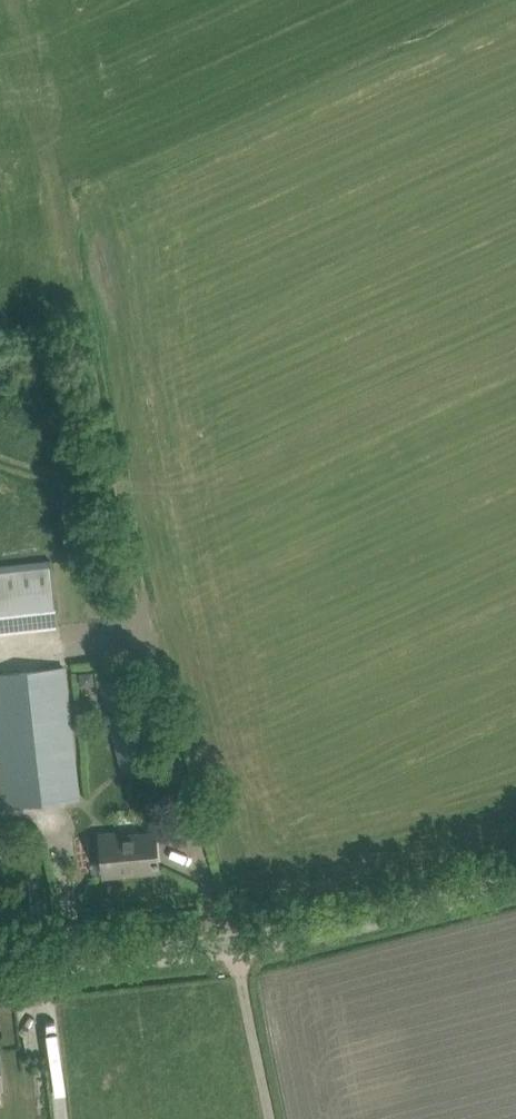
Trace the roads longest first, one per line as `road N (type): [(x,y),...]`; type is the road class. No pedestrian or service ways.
road 1 (unclassified): [(0,976),(254,949),(515,881)]

